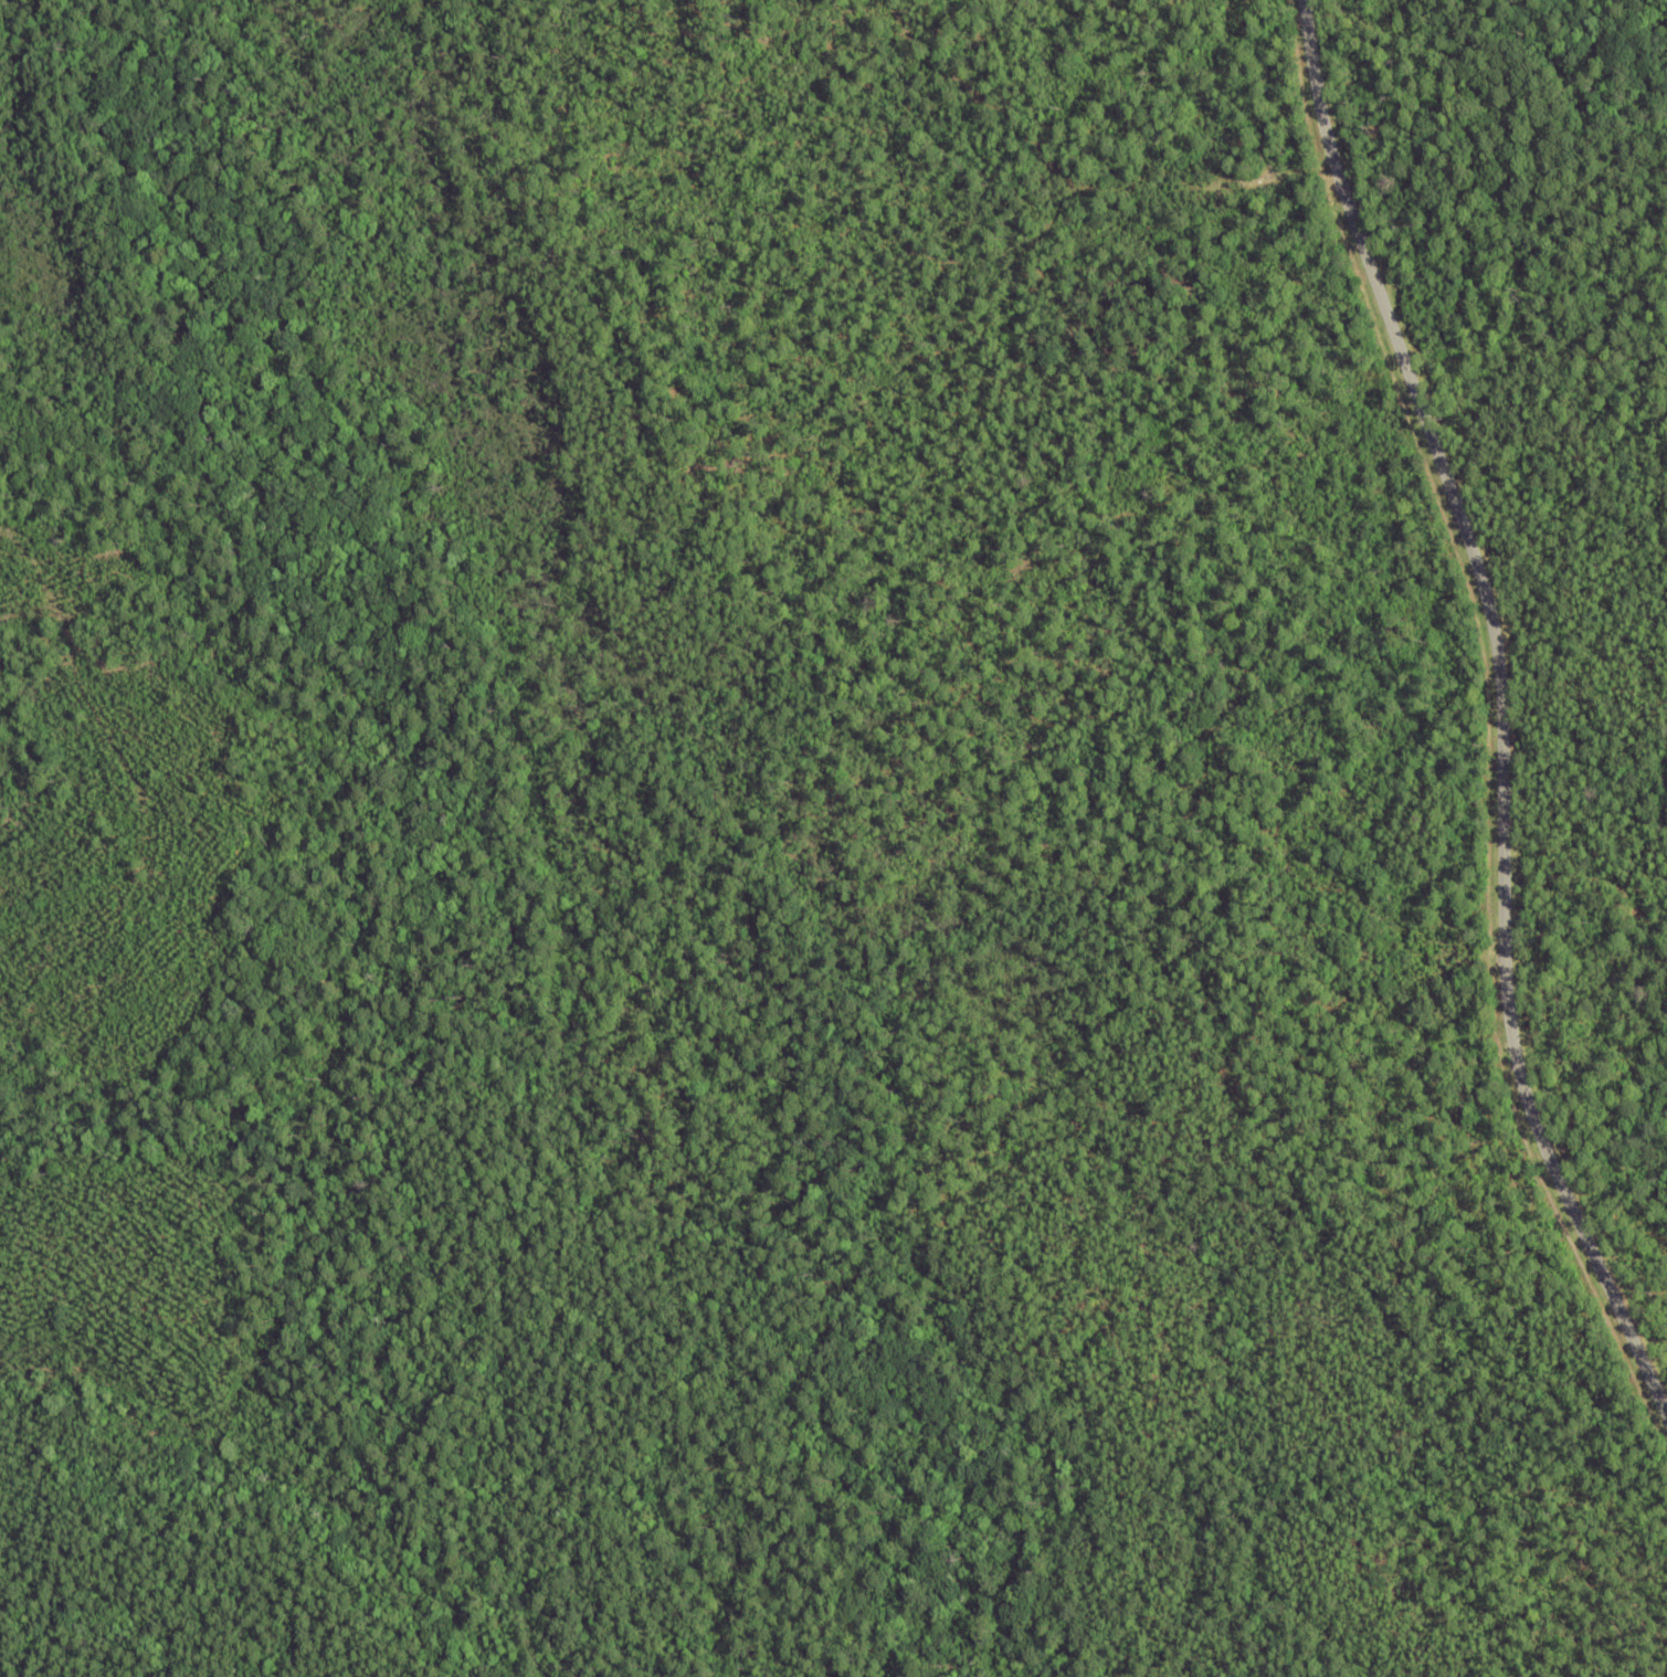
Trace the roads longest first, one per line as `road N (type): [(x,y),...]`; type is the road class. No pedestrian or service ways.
road 1 (residential): [(1666,1415),(1547,1148),(1510,1033),(1501,645),(1342,186),(1306,0)]

